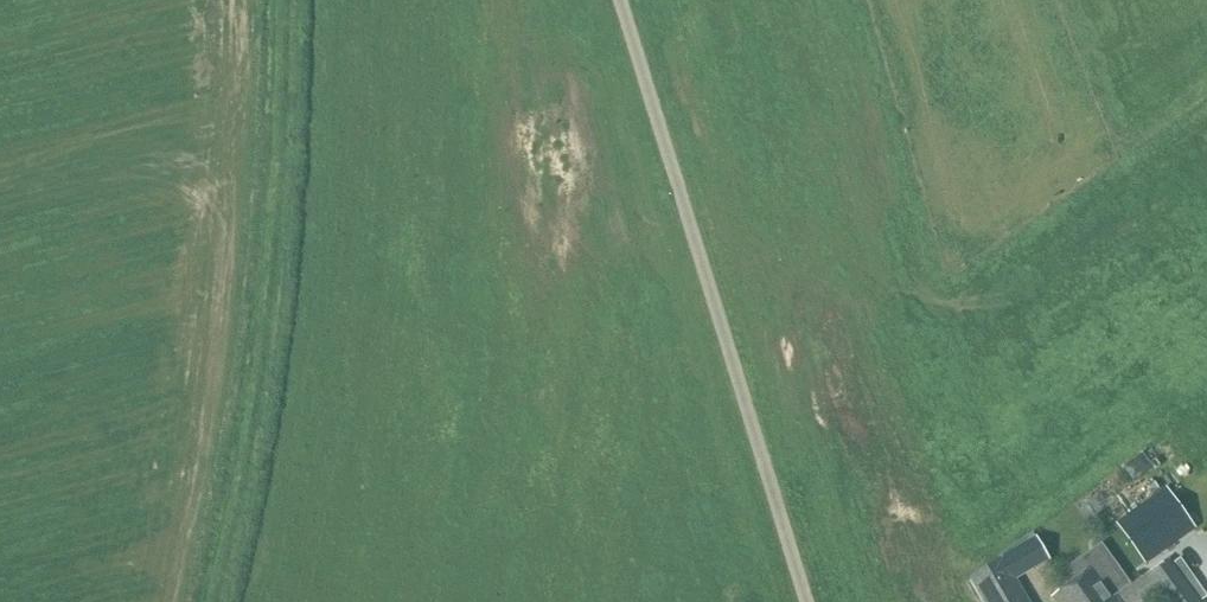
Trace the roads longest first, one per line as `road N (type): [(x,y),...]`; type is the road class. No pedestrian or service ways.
road 1 (unclassified): [(810,601),(622,0)]

